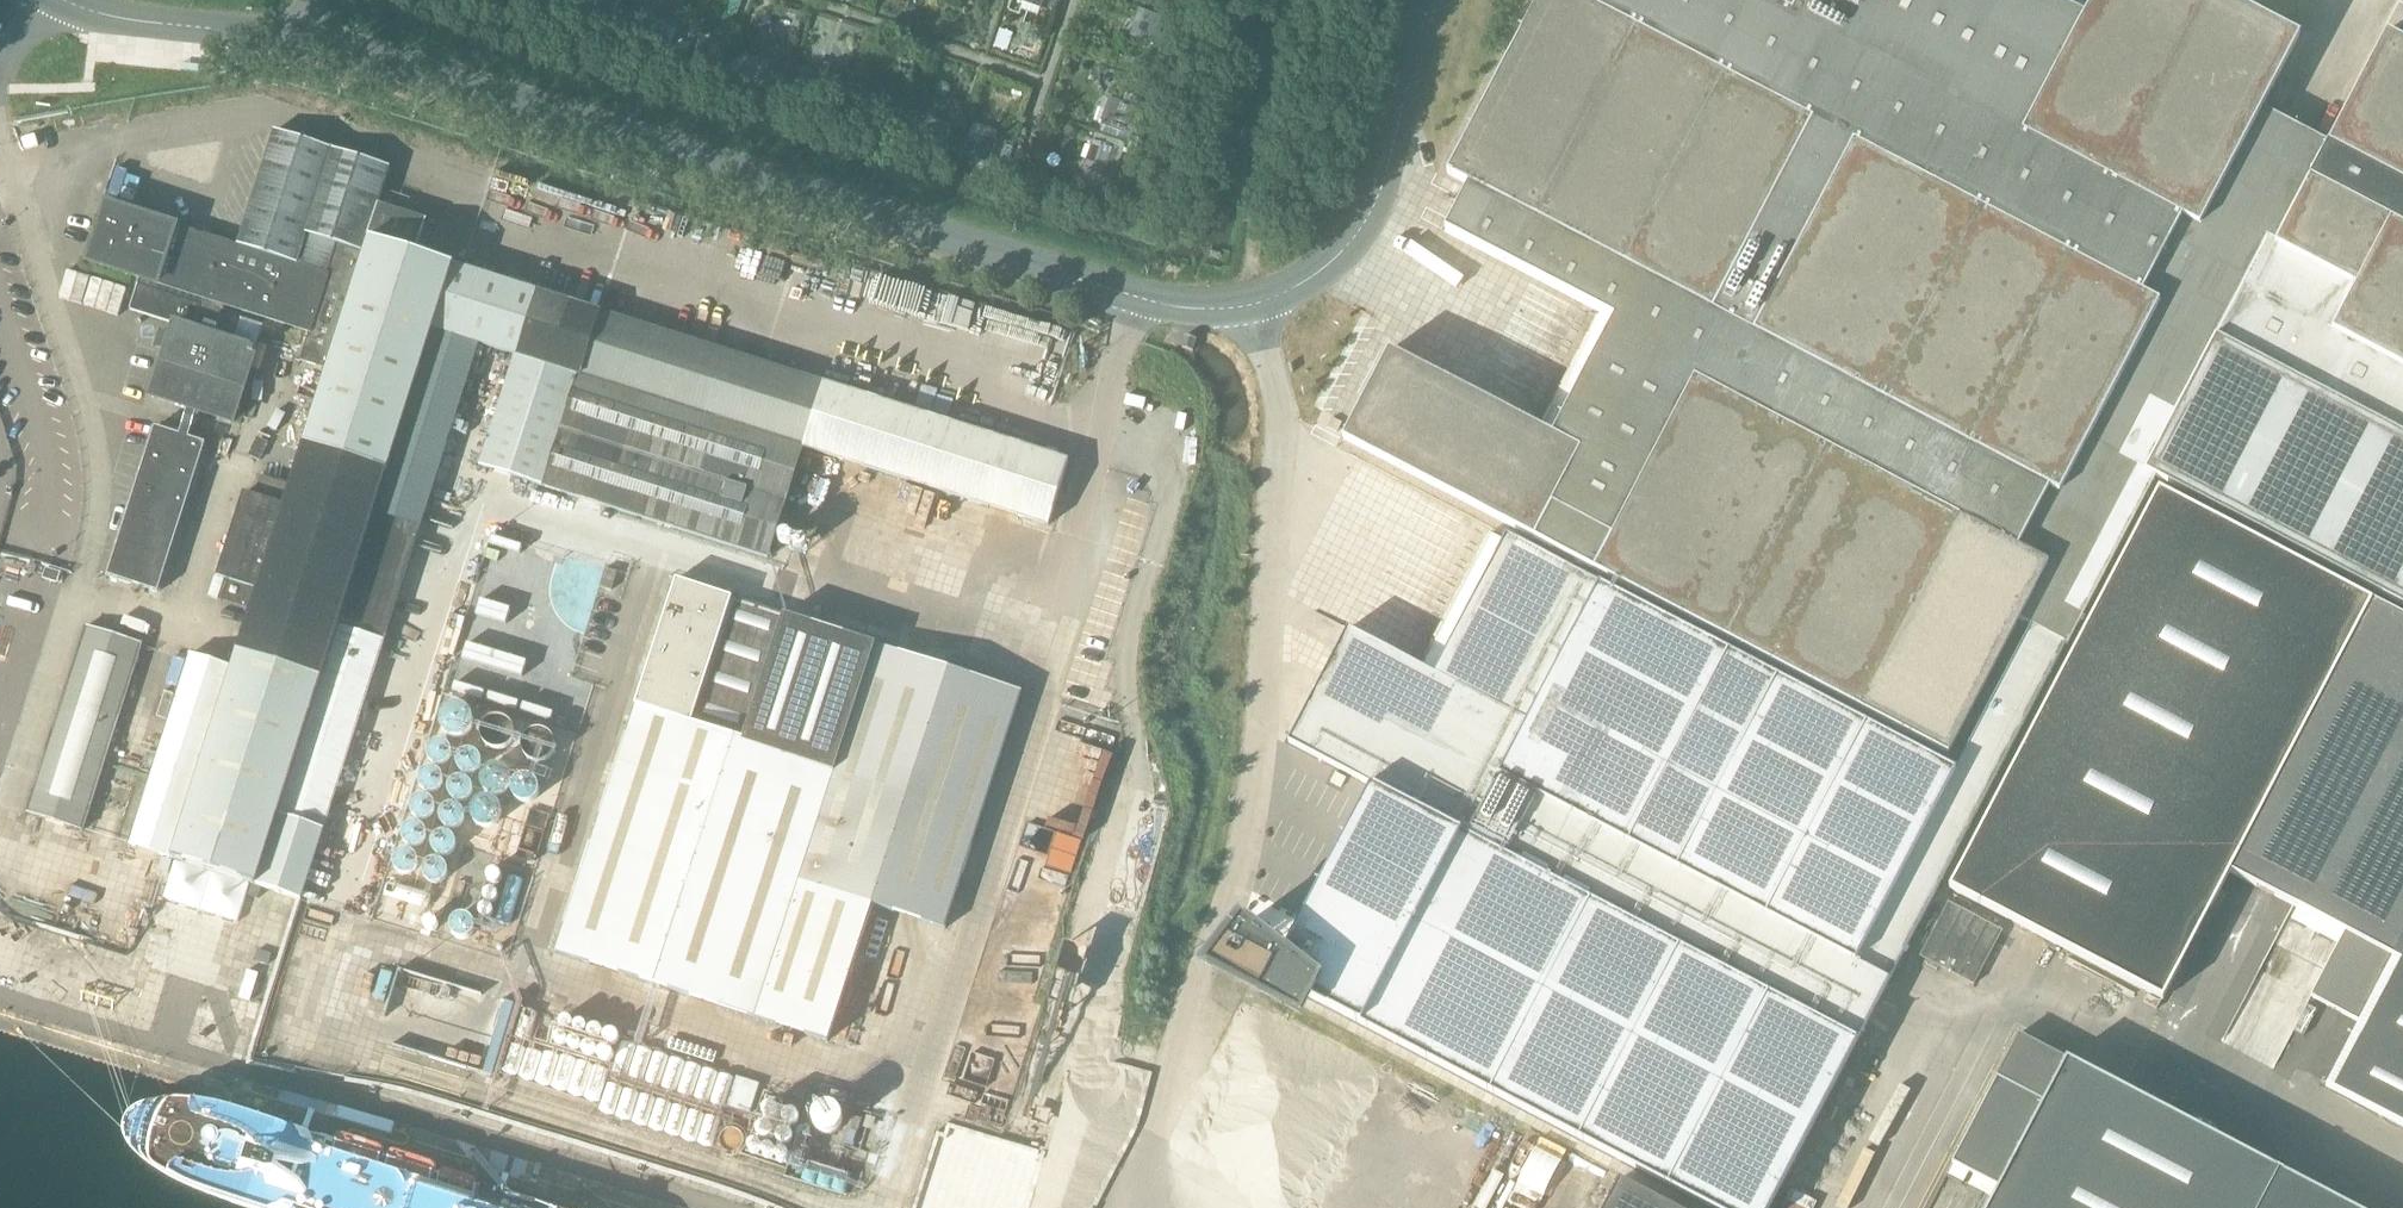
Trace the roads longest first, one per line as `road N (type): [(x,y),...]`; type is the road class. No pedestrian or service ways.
road 1 (tertiary): [(1284,291),(1205,307),(300,37),(112,17),(61,0)]
road 2 (unclassified): [(0,795),(10,798),(78,594),(101,491),(91,402),(0,137)]
road 3 (tertiary): [(1284,291),(1348,258),(1394,188),(1437,0)]

